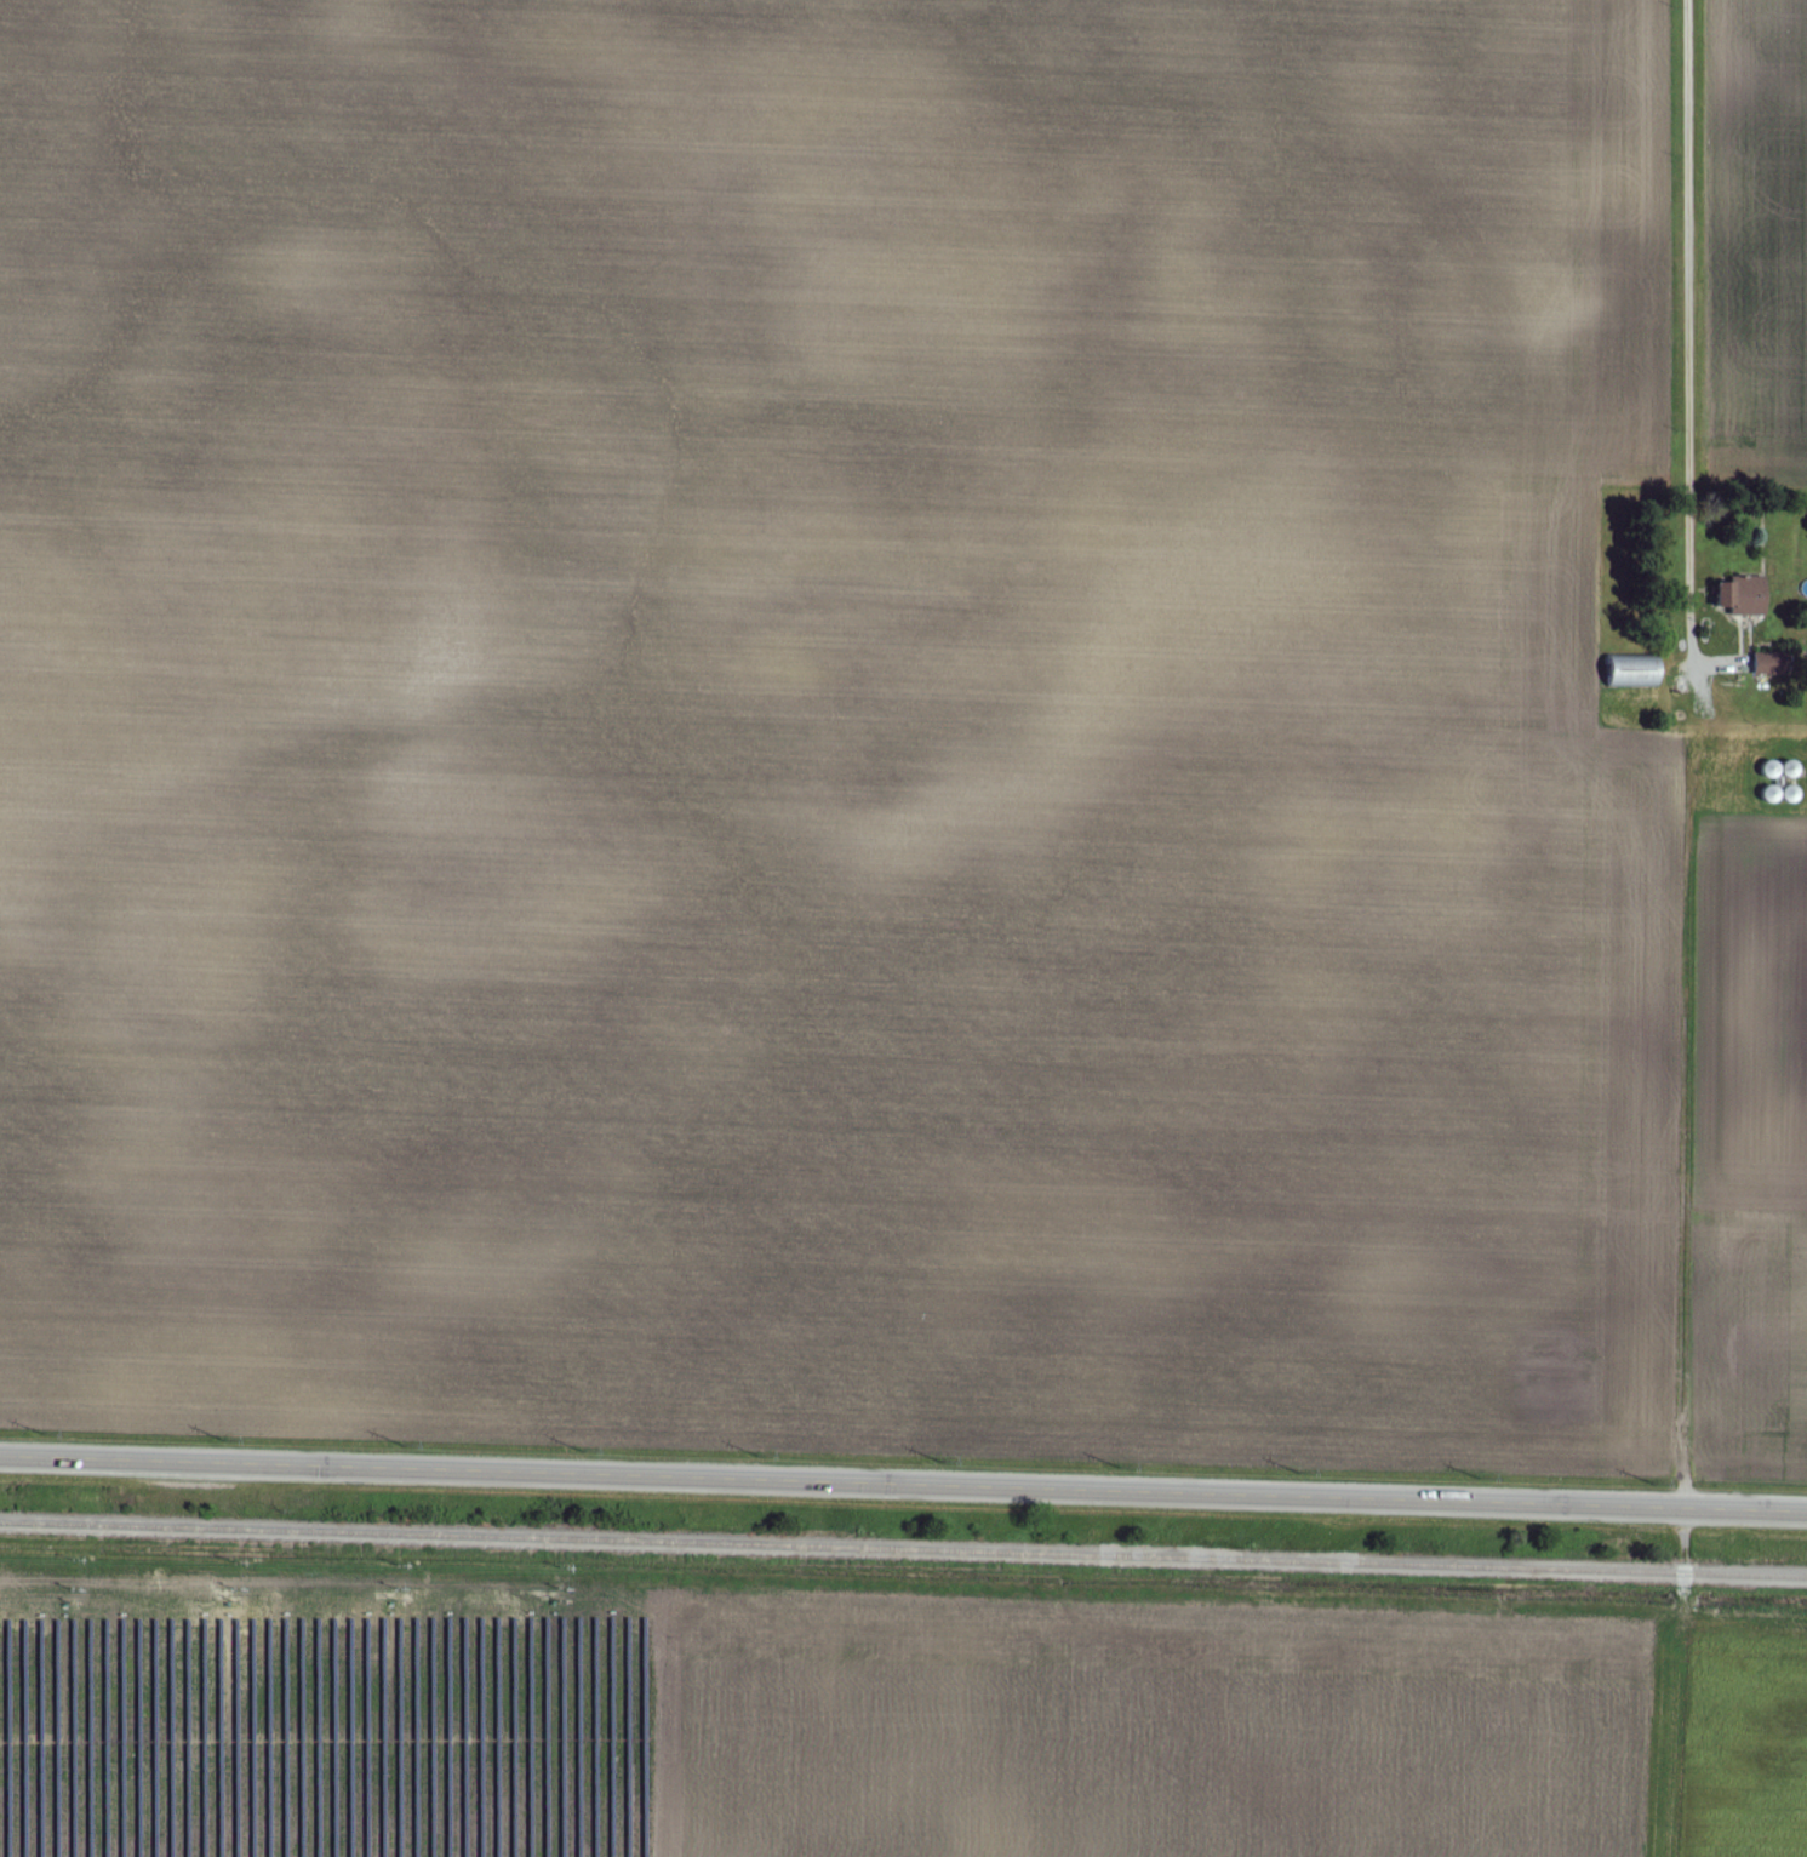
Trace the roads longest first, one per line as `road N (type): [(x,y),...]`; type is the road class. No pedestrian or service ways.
road 1 (primary): [(0,1463),(1806,1513)]

